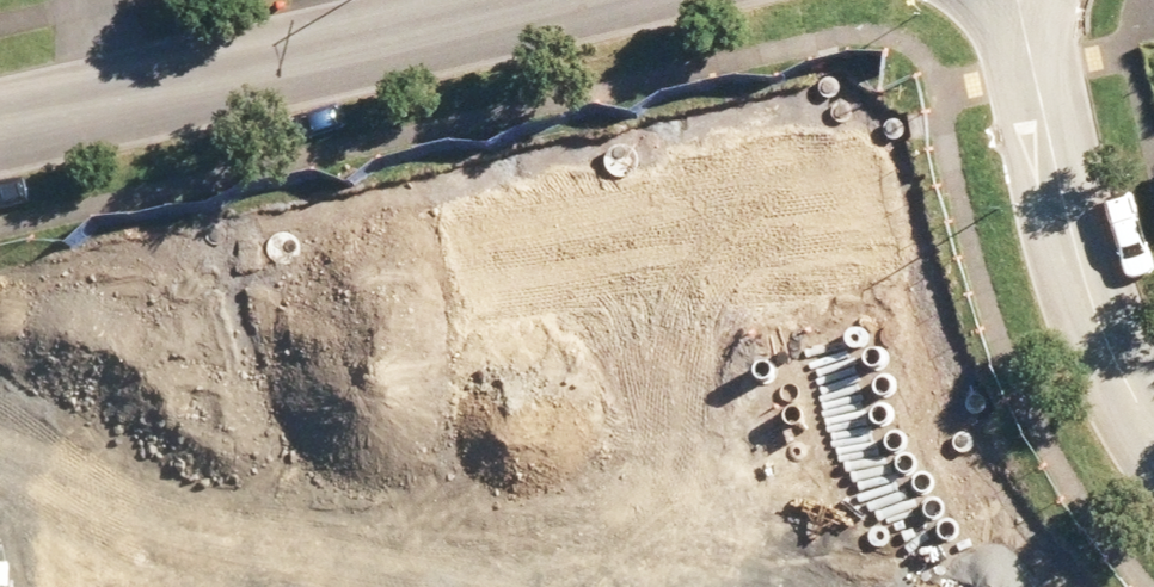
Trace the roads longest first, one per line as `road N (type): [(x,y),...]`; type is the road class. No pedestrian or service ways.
road 1 (residential): [(190,82),(301,586)]
road 2 (residential): [(1019,0),(1088,296),(1153,427)]
road 3 (residential): [(190,82),(553,0)]
road 4 (residential): [(0,124),(190,82)]

